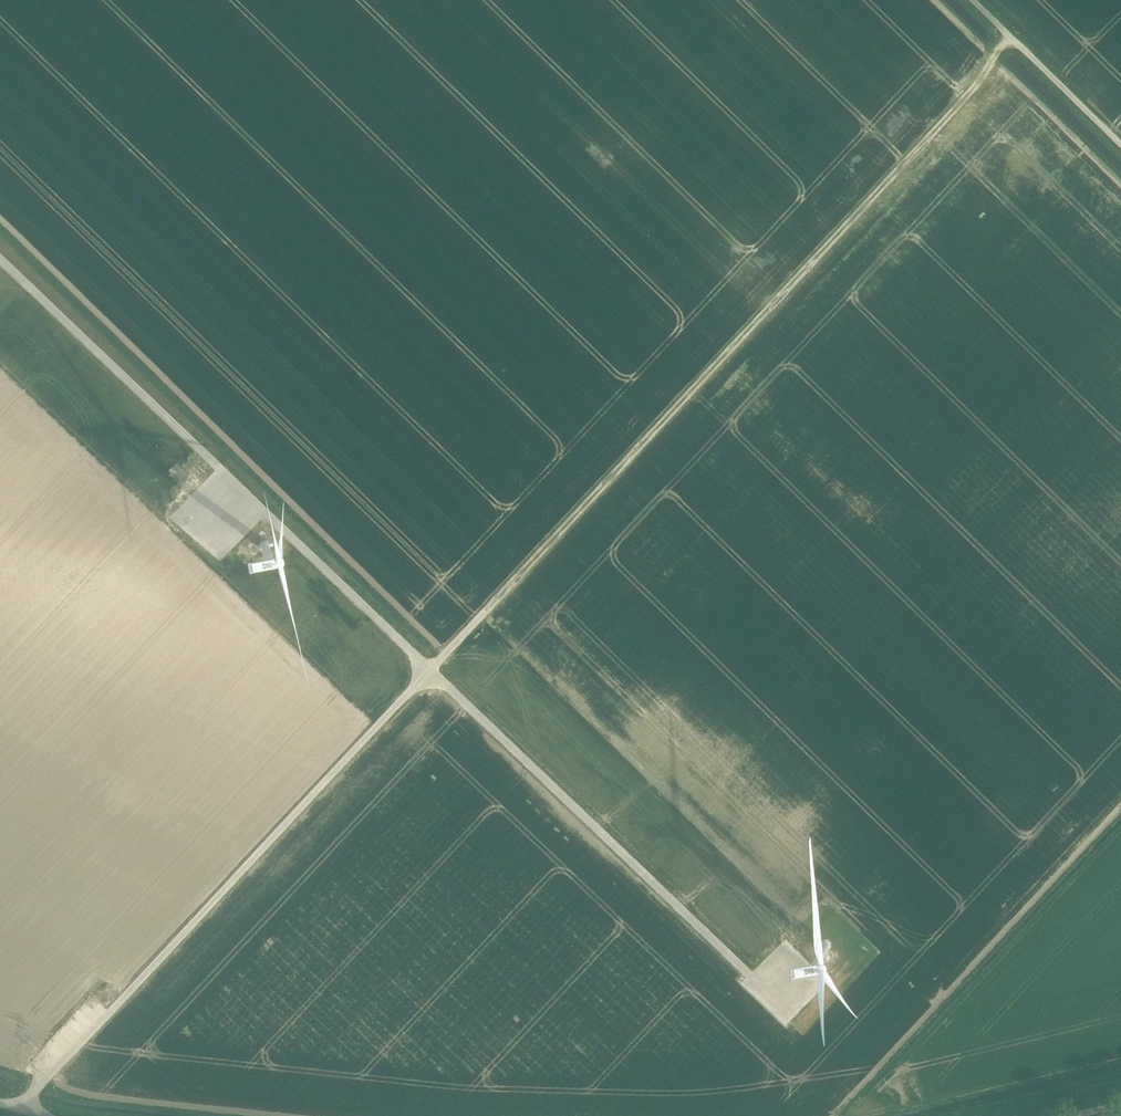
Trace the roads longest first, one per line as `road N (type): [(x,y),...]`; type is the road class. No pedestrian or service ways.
road 1 (track): [(429,671),(968,94),(1009,36)]
road 2 (track): [(1120,146),(972,0)]

